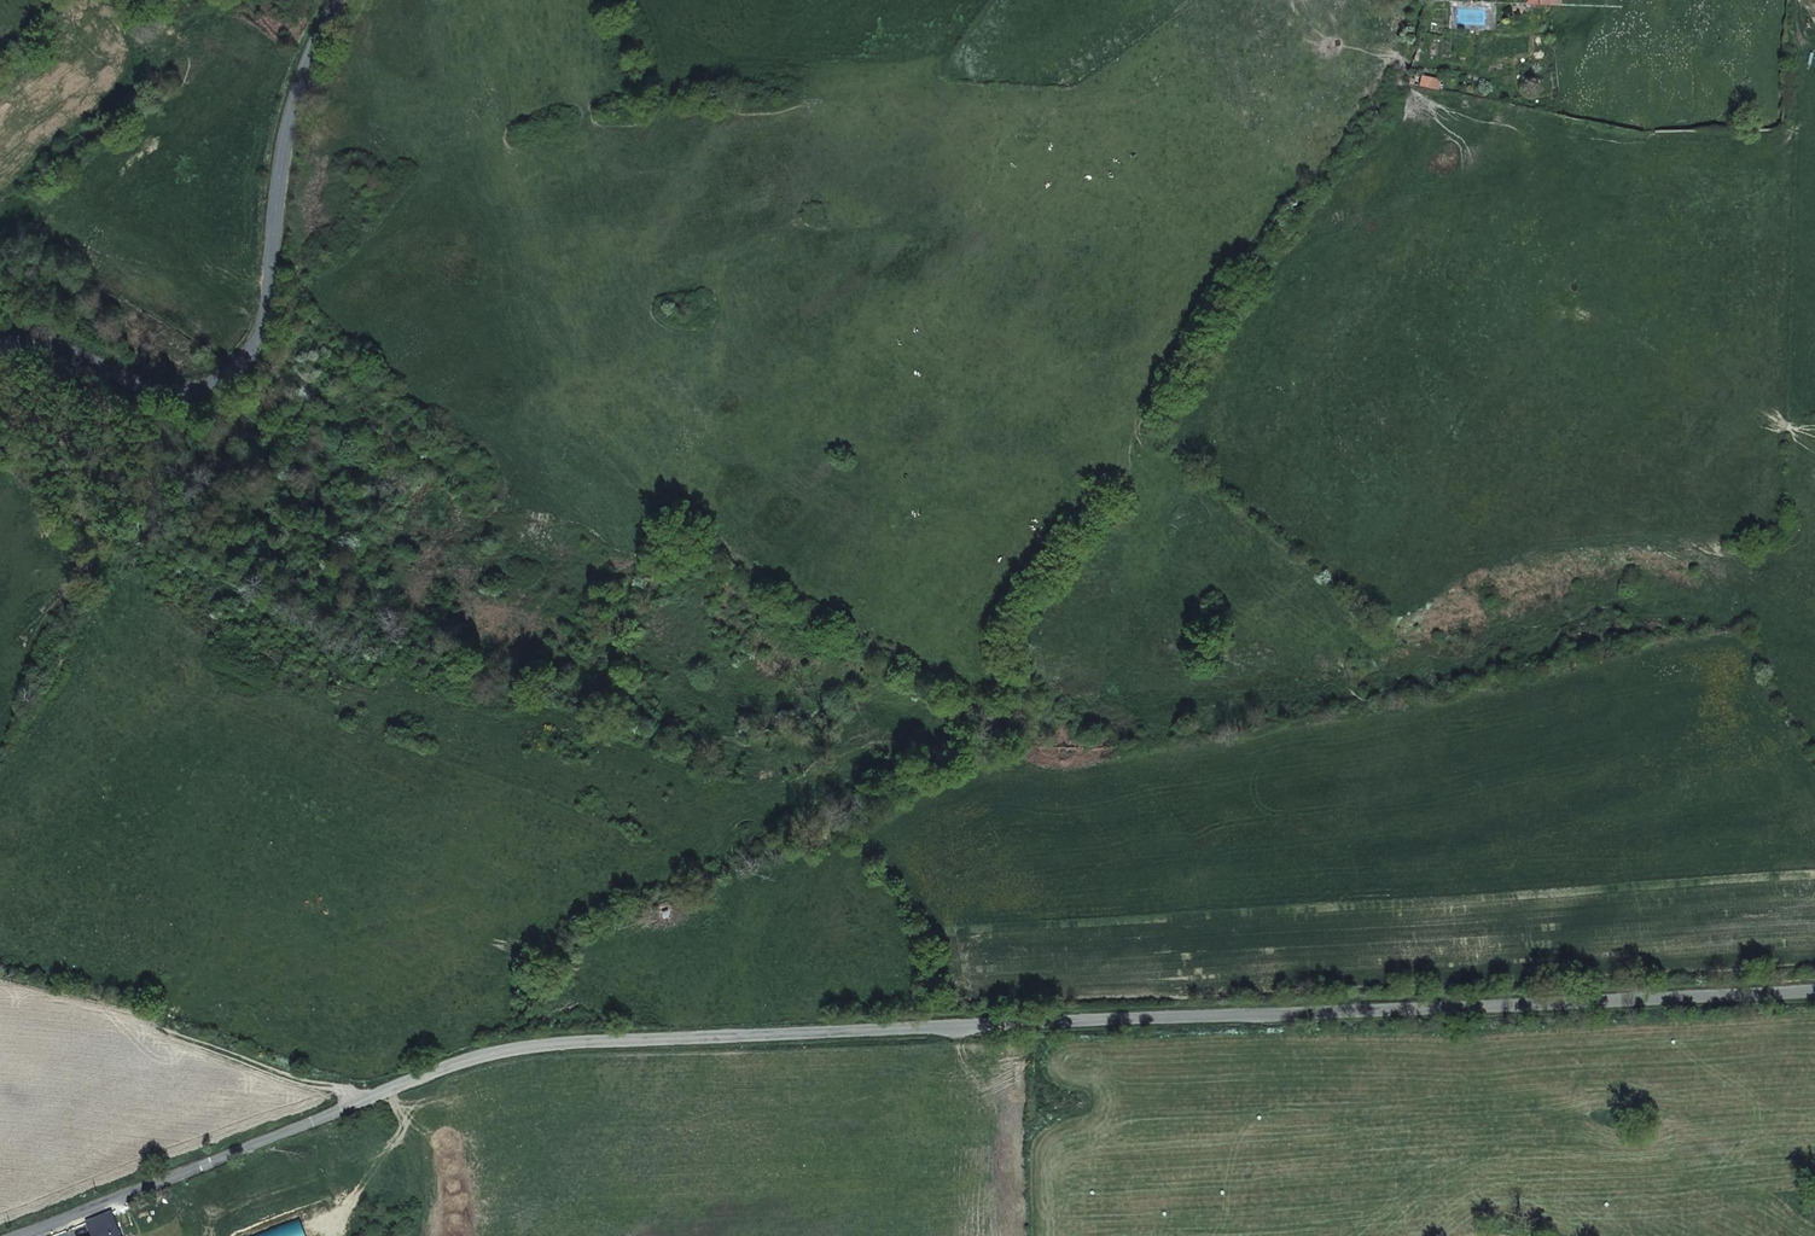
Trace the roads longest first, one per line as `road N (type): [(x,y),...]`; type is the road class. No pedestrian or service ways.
road 1 (unclassified): [(21,1235),(474,1057),(522,1047),(1814,991)]
road 2 (secondary): [(342,0),(297,97),(269,311),(243,363),(192,384),(37,335),(0,339)]
road 3 (track): [(357,1104),(334,1085),(300,1082),(172,1035),(180,997)]

